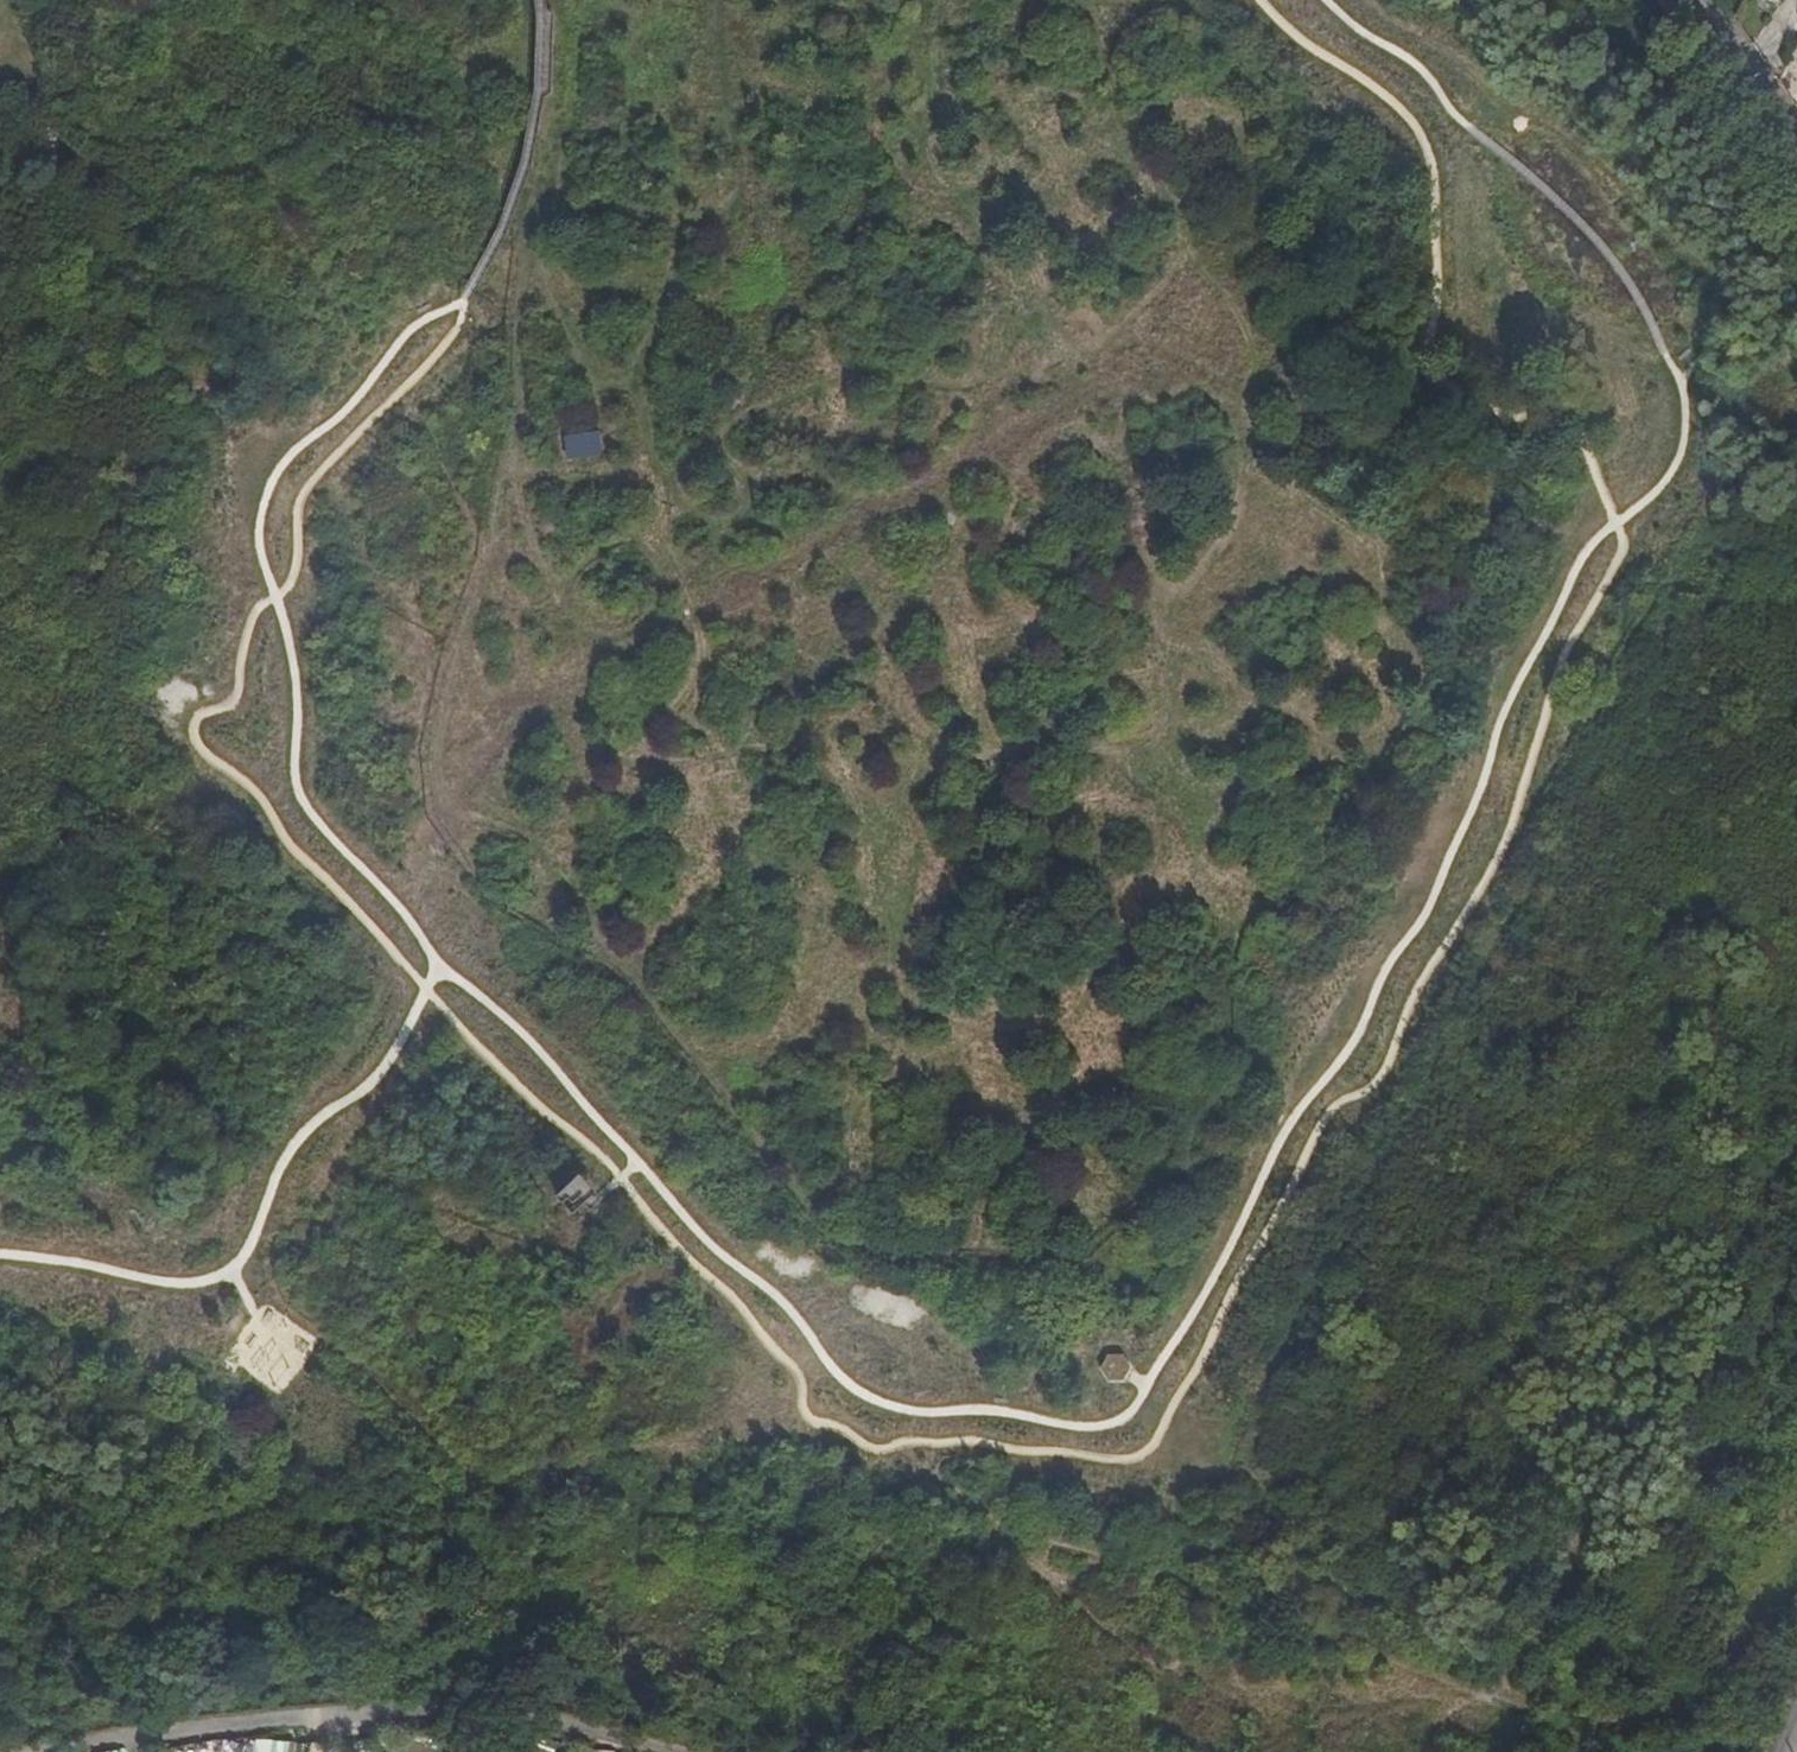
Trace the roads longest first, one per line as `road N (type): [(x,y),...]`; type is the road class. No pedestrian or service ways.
road 1 (track): [(674,1751),(616,1732),(417,1710),(15,1751)]
road 2 (tertiary): [(1796,175),(1673,0)]

